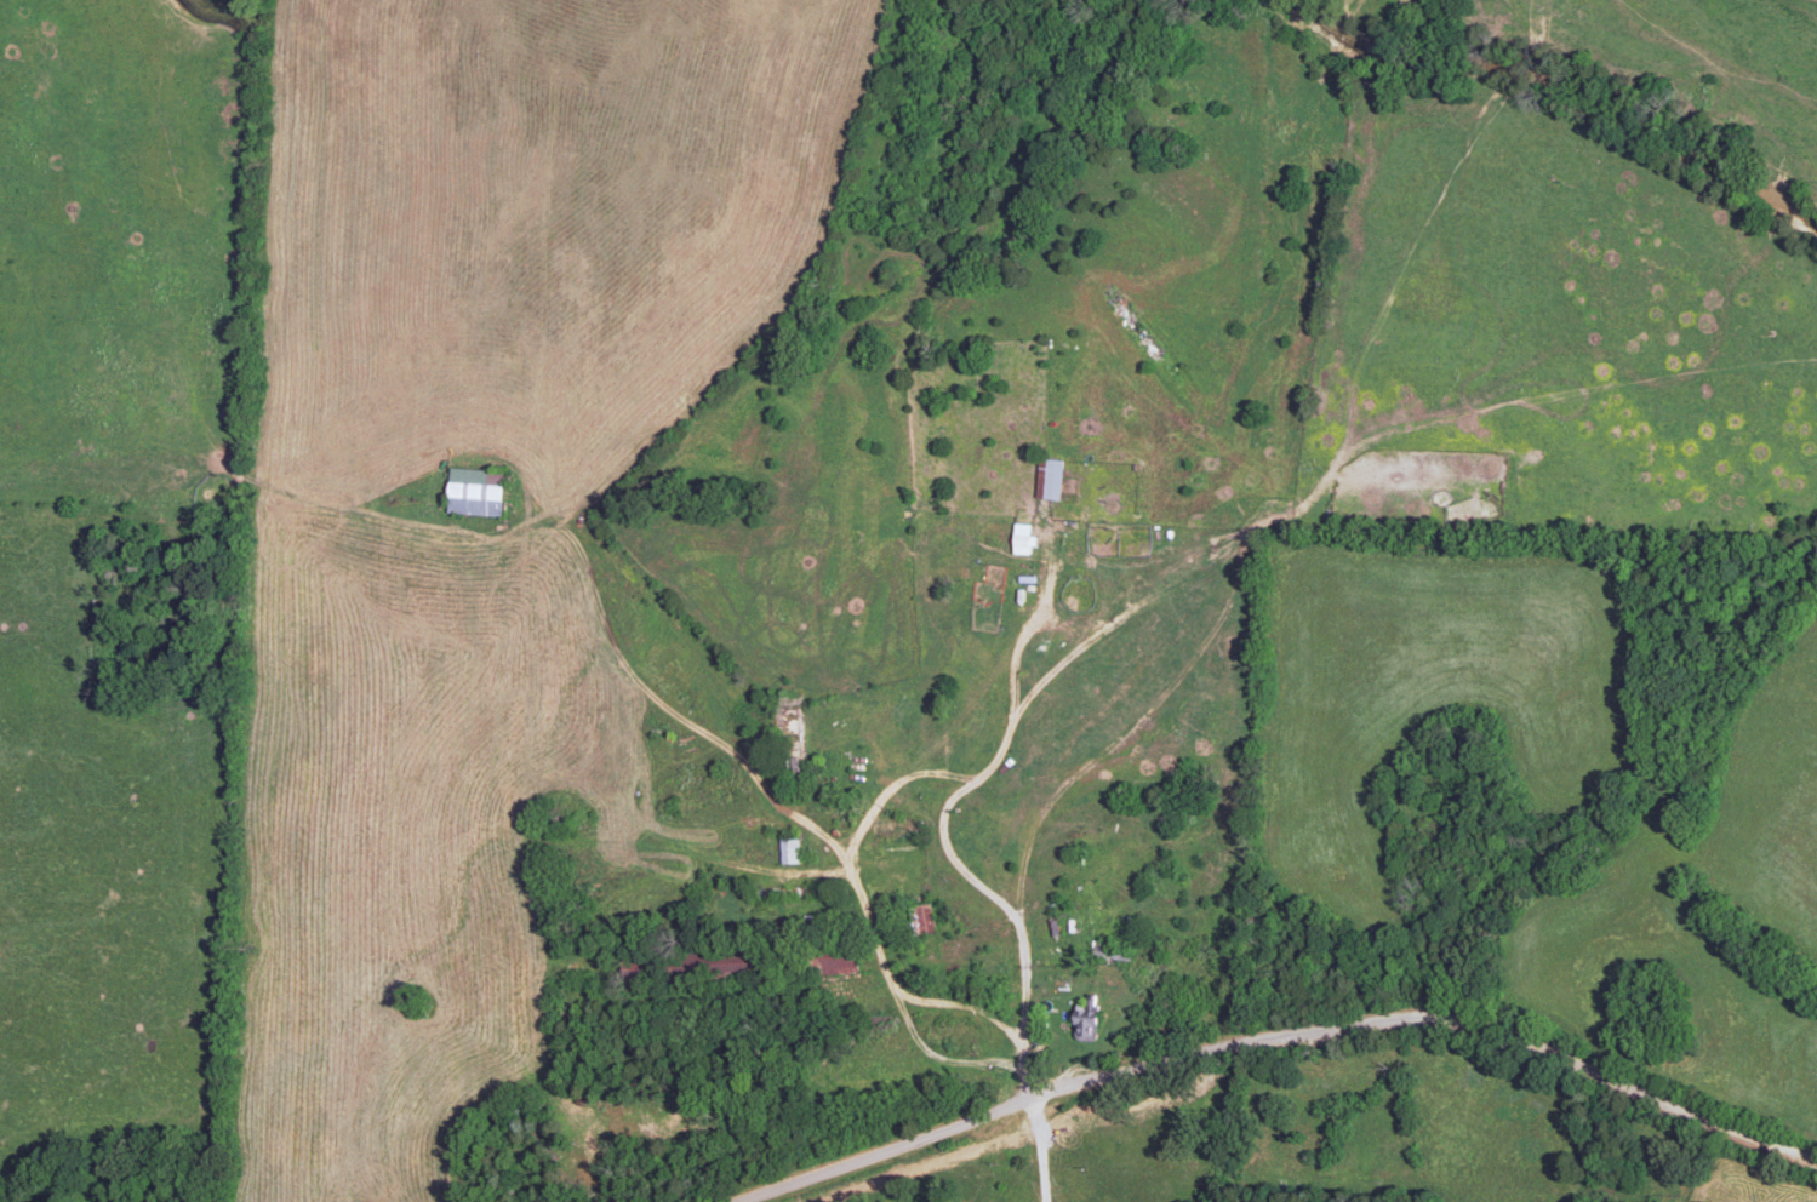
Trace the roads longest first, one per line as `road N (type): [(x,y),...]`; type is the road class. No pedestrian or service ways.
road 1 (residential): [(1816,1159),(1455,1028),(1359,1020),(1051,1092),(752,1201)]

